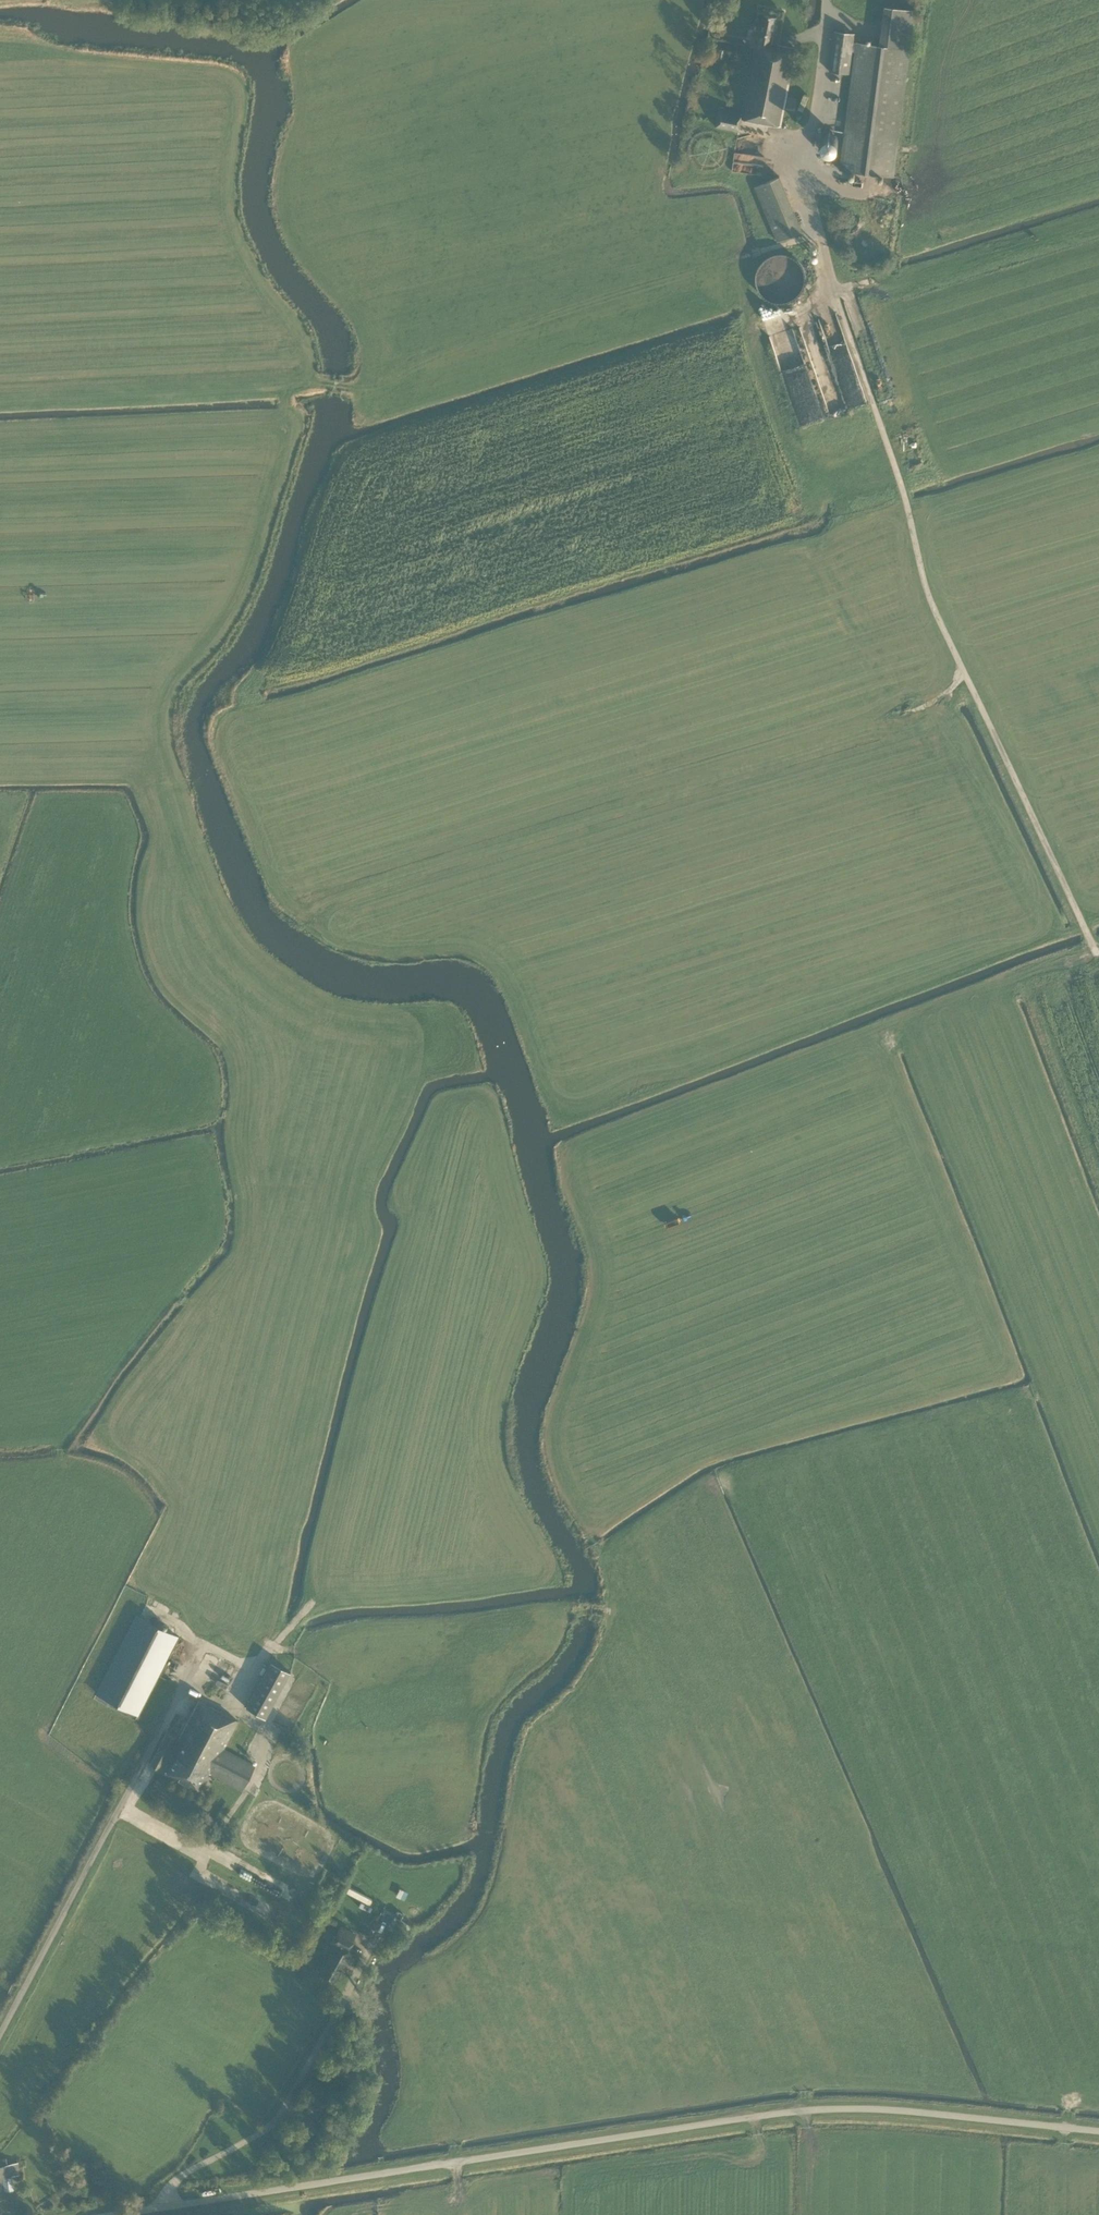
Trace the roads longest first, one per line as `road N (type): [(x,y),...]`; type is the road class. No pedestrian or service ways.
road 1 (unclassified): [(1098,2132),(886,2109),(799,2111),(108,2214)]

